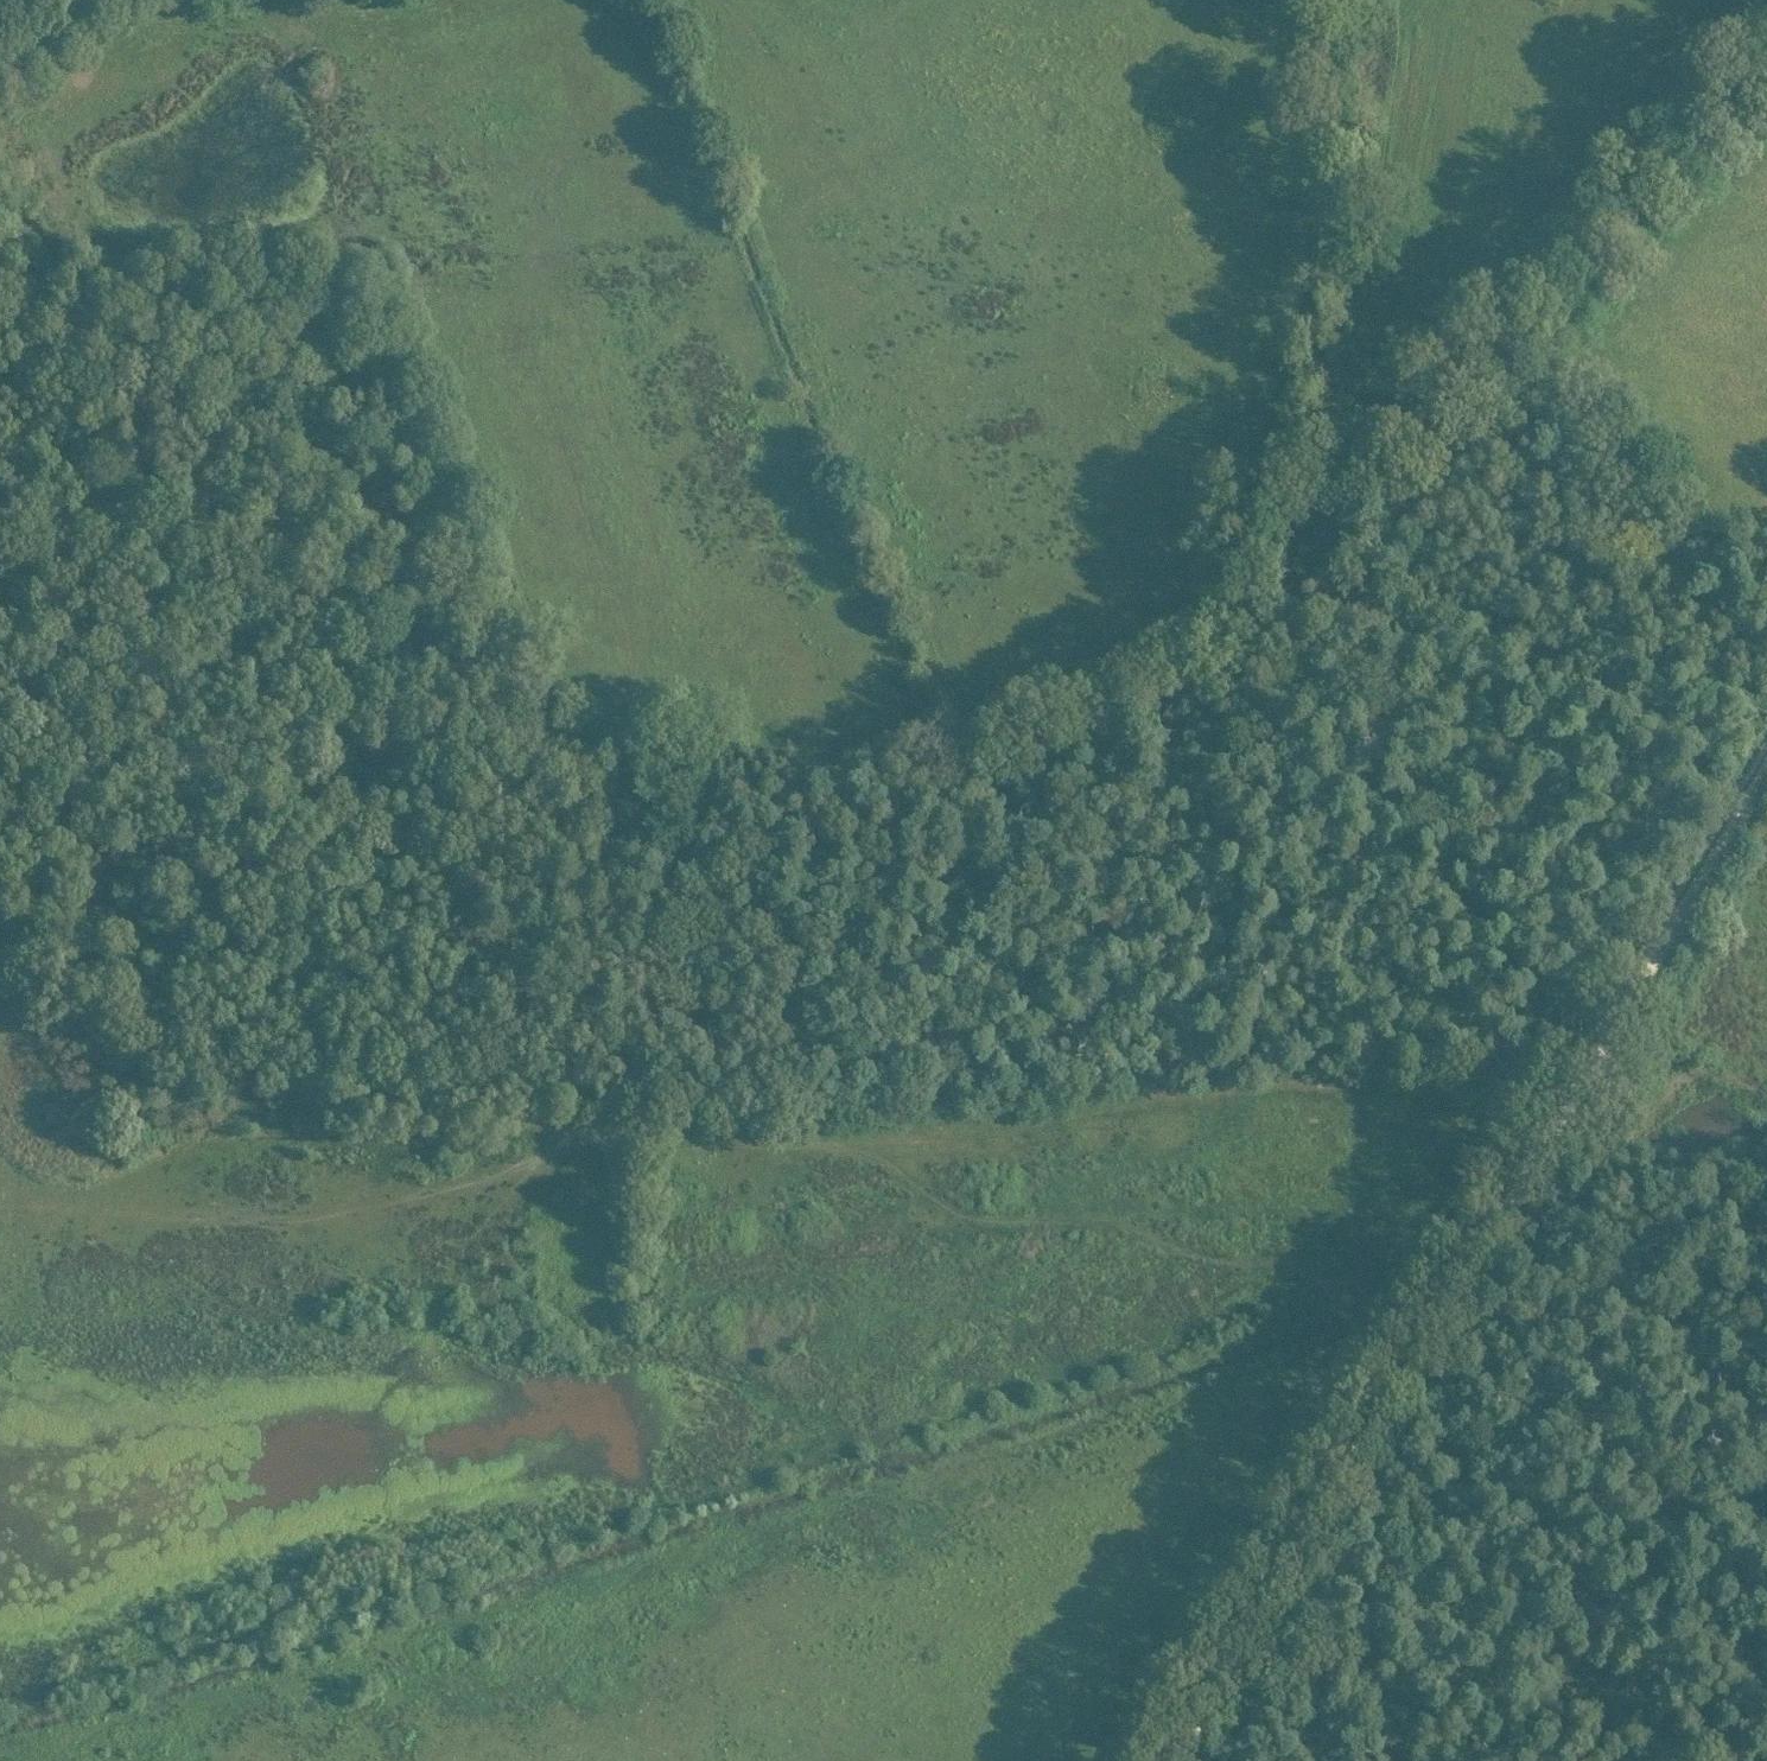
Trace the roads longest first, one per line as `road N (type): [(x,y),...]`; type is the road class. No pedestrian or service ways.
road 1 (track): [(1690,901),(1178,1760)]
road 2 (track): [(1766,773),(1690,901)]

